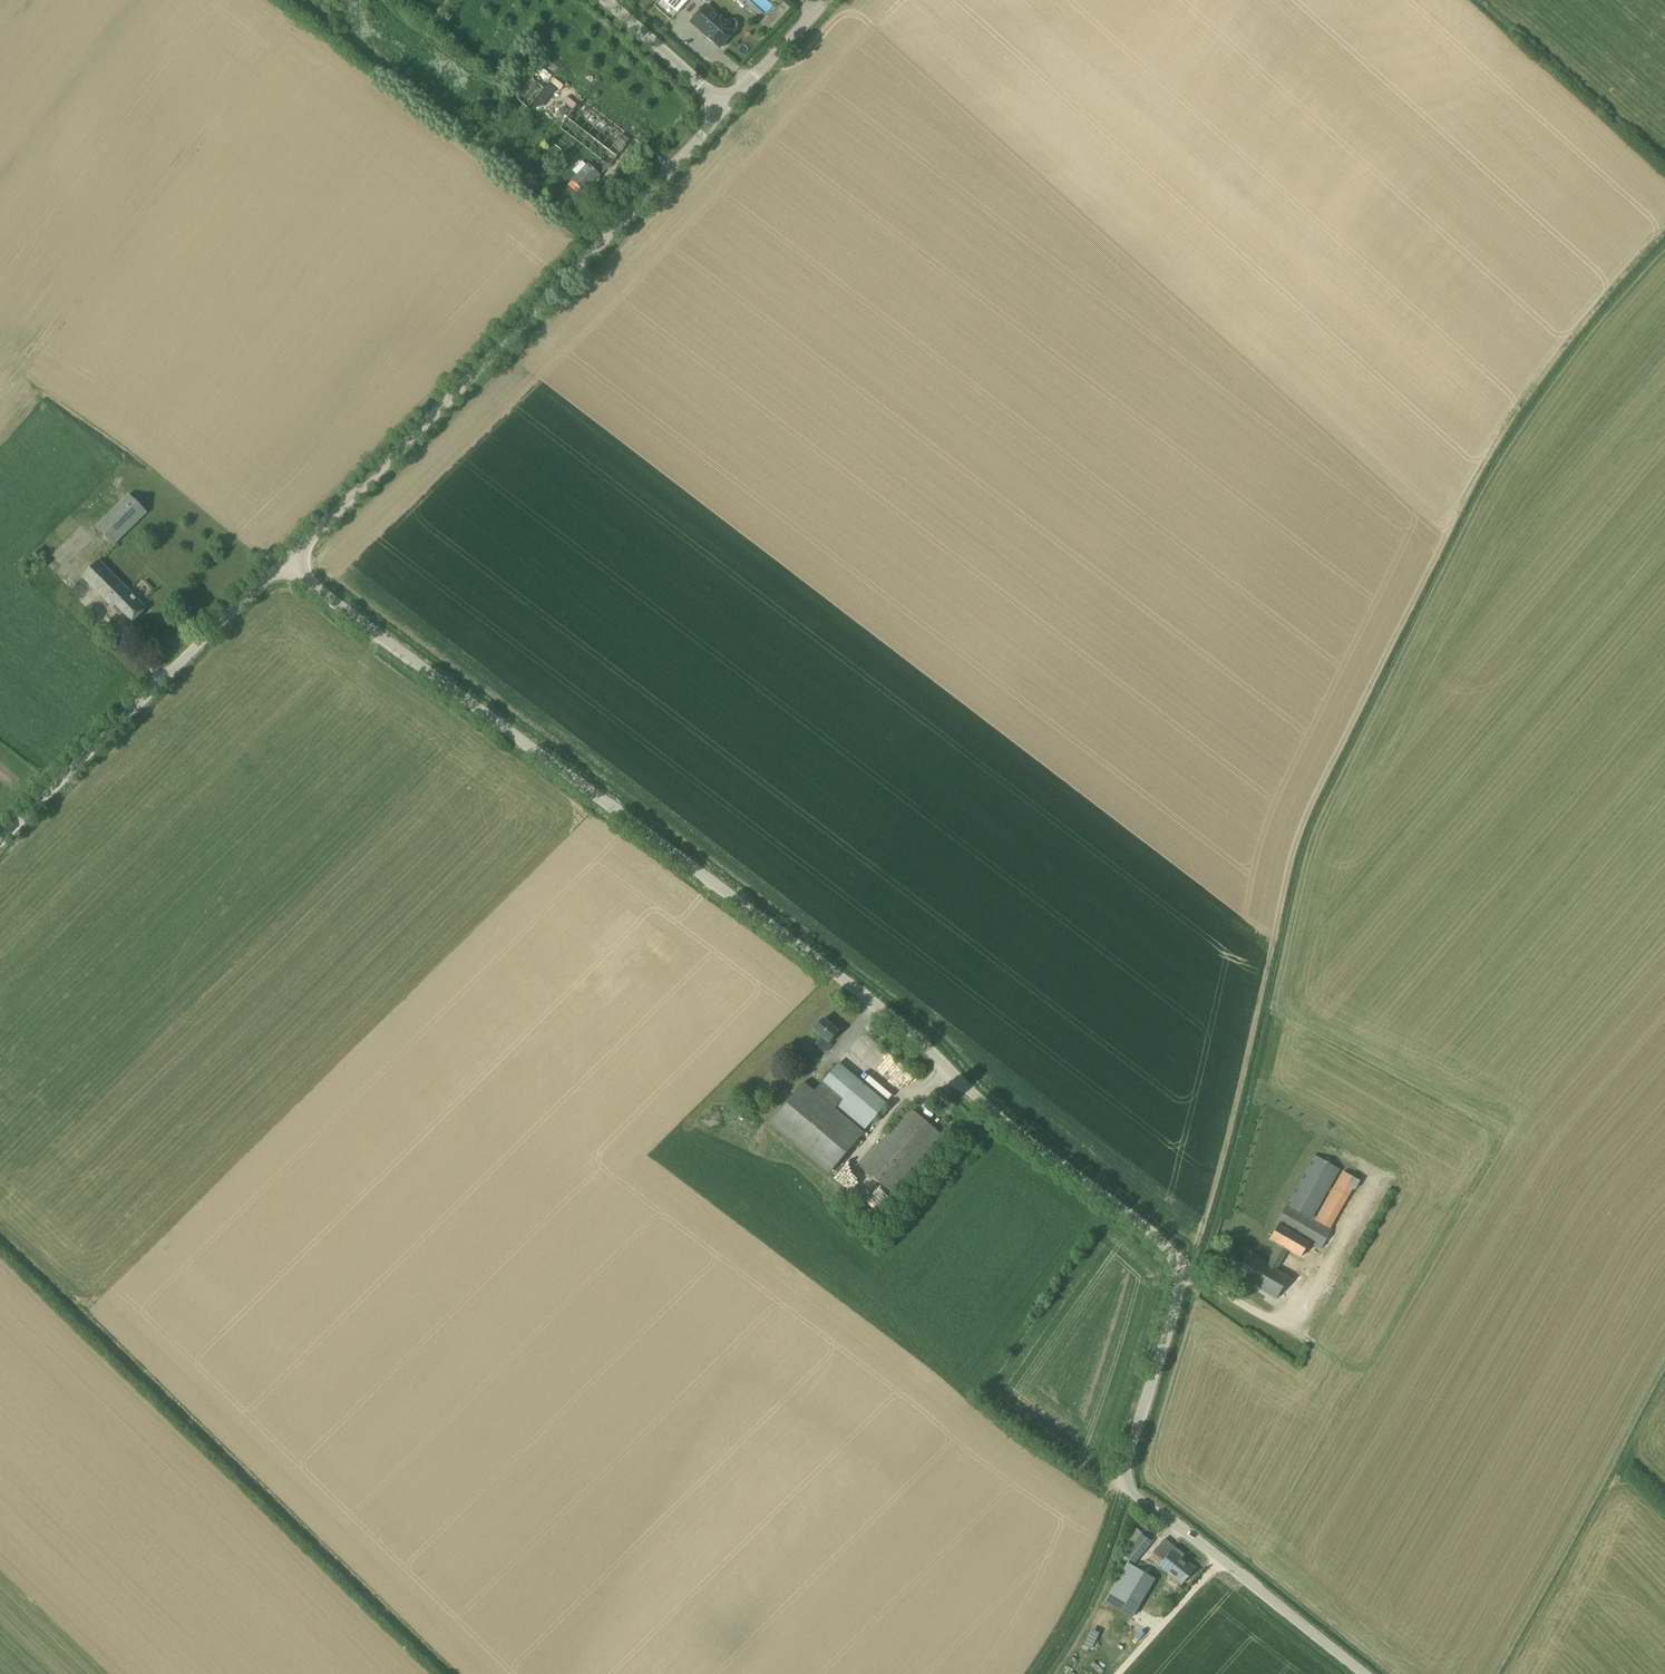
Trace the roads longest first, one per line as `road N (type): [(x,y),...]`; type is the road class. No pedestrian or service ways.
road 1 (unclassified): [(1222,1560),(1149,1503),(1125,1470),(1126,1438),(1175,1286),(1173,1258),(1156,1233),(1024,1134),(896,1016),(283,564)]
road 2 (unclassified): [(283,564),(727,107)]
road 3 (track): [(444,1673),(0,1244)]
road 4 (unclassified): [(0,843),(283,564)]
road 5 (unclassified): [(1364,1673),(1222,1560)]
road 6 (unclassified): [(727,107),(603,0)]
road 7 (unclassified): [(1118,1673),(1222,1560)]
road 8 (unclassified): [(727,107),(828,0)]

